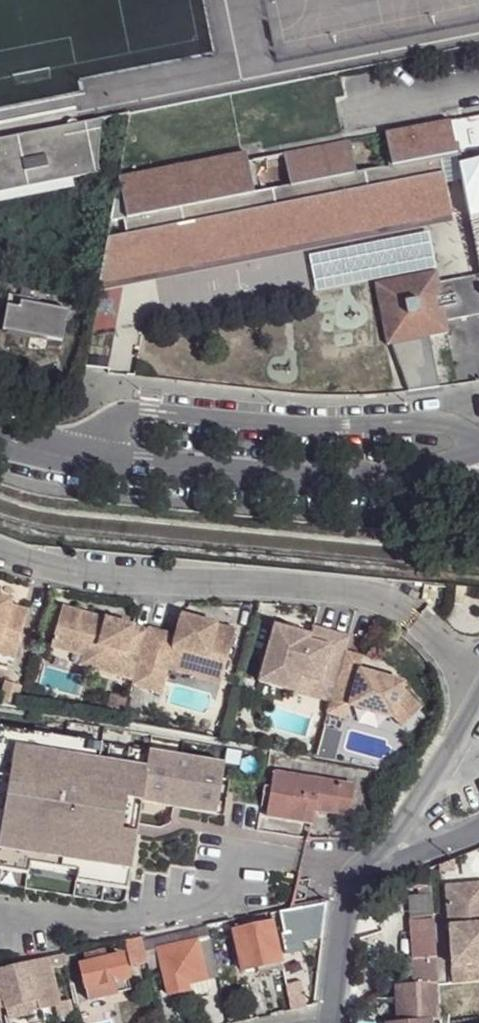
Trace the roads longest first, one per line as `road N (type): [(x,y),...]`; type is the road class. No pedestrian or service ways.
road 1 (unclassified): [(450,471),(165,466),(80,458),(0,437)]
road 2 (unclassified): [(478,696),(411,823),(349,875)]
road 3 (unclassified): [(329,1015),(349,875)]
road 4 (unclassified): [(349,875),(478,830)]

